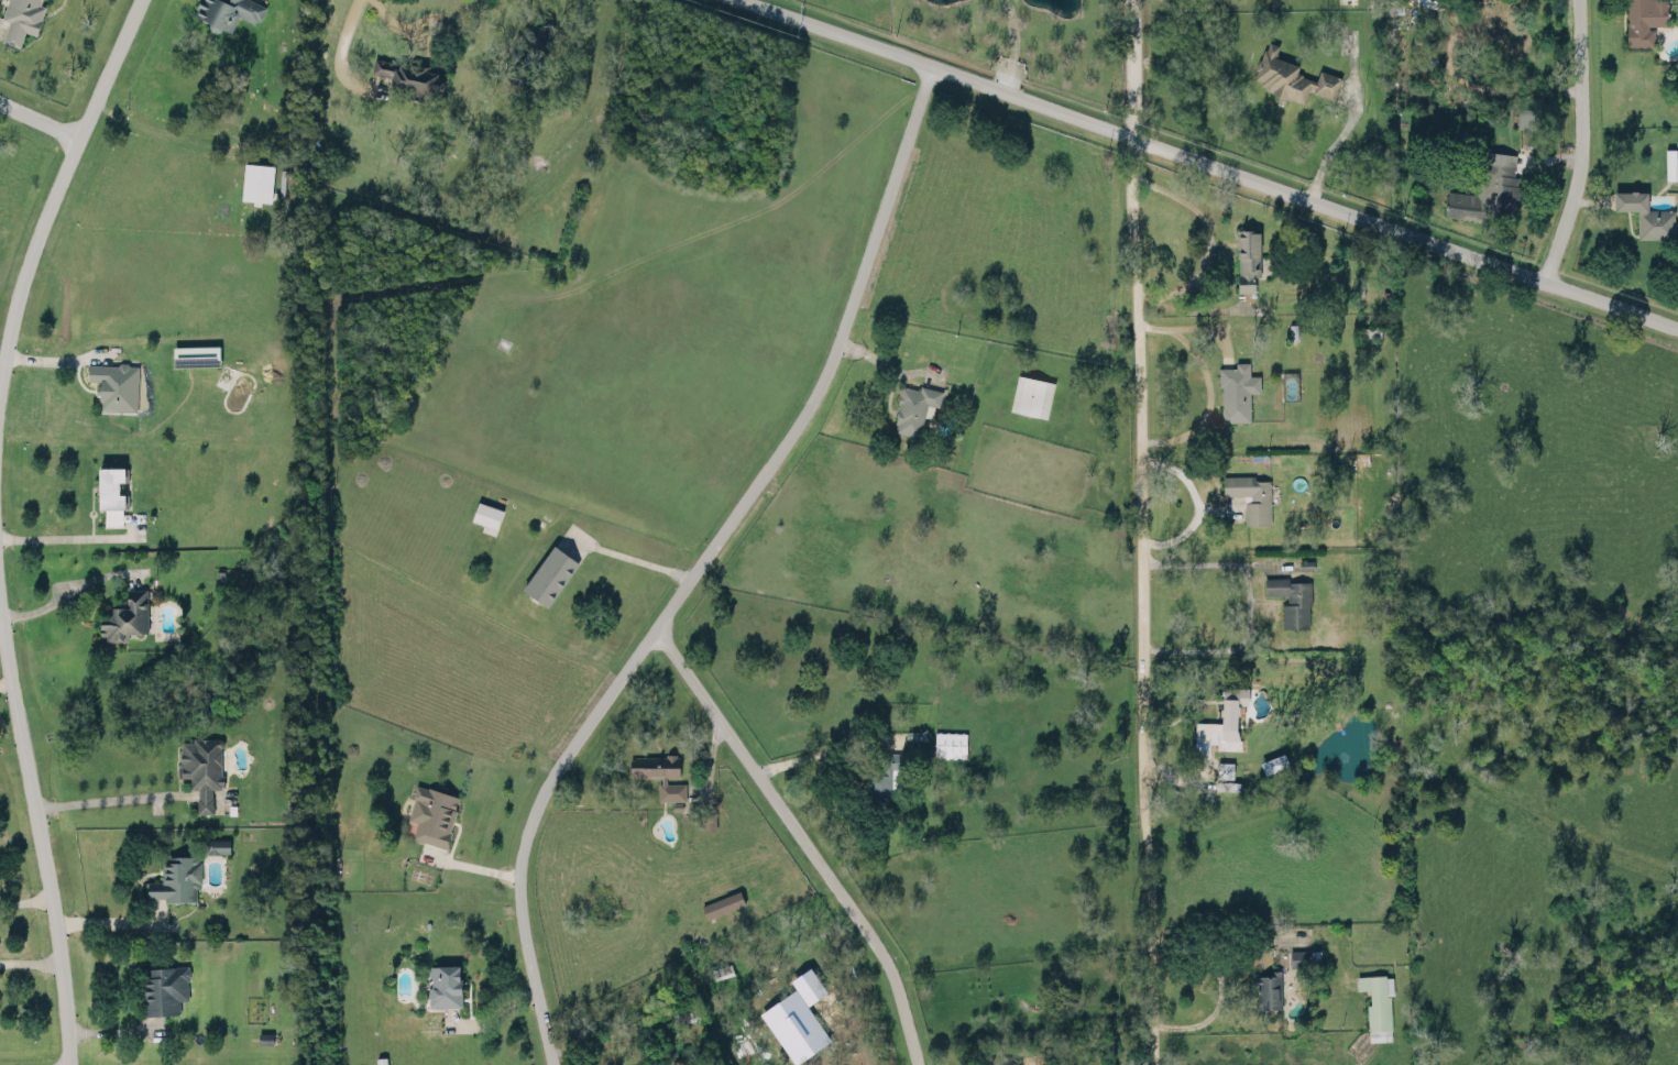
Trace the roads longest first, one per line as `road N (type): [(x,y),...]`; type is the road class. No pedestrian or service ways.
road 1 (residential): [(554,1064),(519,903),(524,836),(557,762),(821,382),(929,63)]
road 2 (tertiary): [(1677,329),(745,0)]
road 3 (residential): [(1131,134),(1154,1064)]
road 4 (residential): [(917,1064),(882,953),(655,626)]
road 5 (residential): [(0,622),(52,905),(69,1064)]
road 6 (residential): [(139,0),(54,191),(13,301),(0,372)]
road 7 (residential): [(1539,279),(1578,161),(1575,0)]
road 8 (residential): [(1131,134),(1134,0)]

